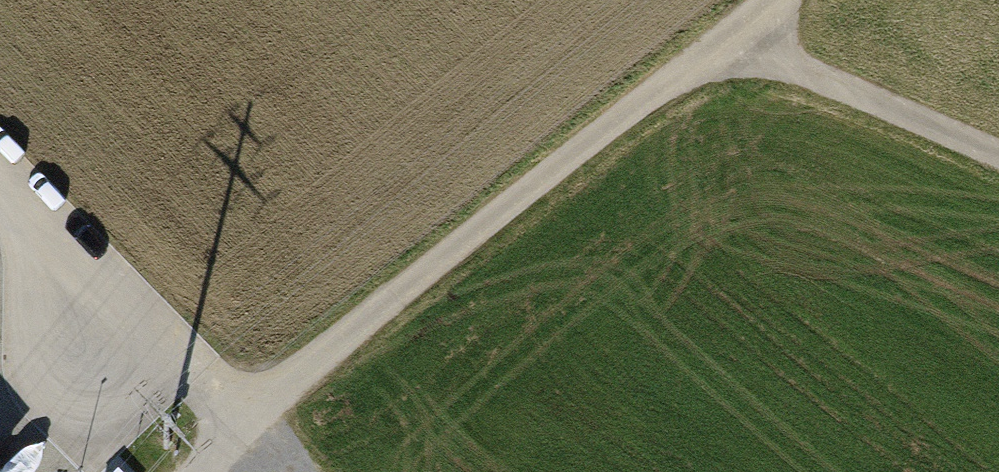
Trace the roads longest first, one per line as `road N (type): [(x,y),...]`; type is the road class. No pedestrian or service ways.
road 1 (track): [(789,0),(232,432),(199,471)]
road 2 (residential): [(0,168),(145,317),(232,432)]
road 3 (track): [(747,35),(998,156)]

